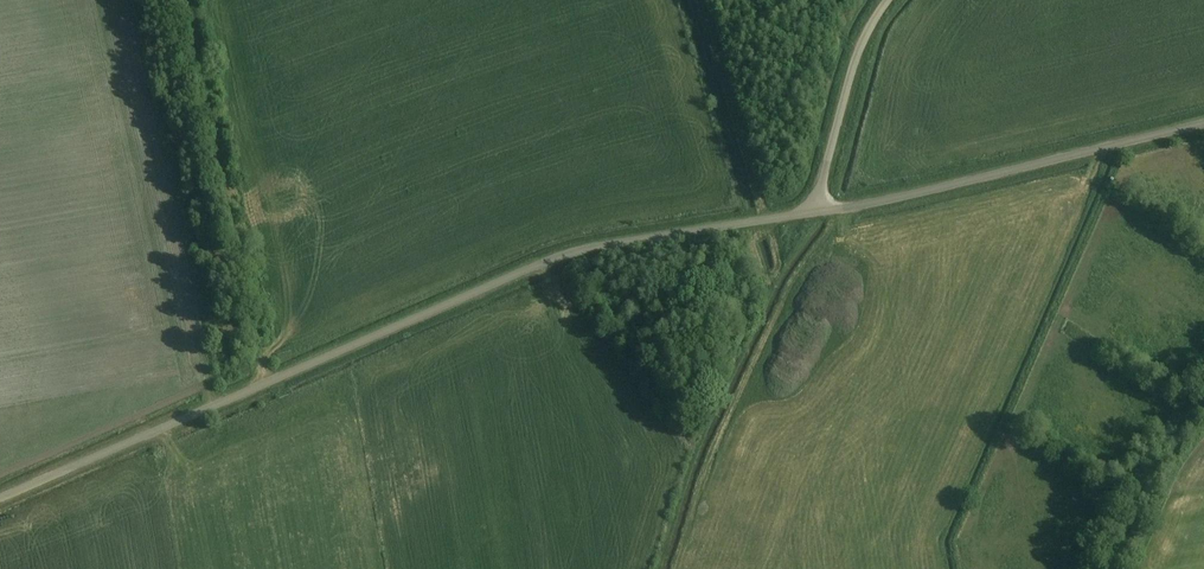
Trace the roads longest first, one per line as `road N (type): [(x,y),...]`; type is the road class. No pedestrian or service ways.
road 1 (unclassified): [(0,498),(571,253),(814,211)]
road 2 (unclassified): [(814,211),(1203,123)]
road 3 (track): [(180,0),(265,384)]
road 4 (unclassified): [(814,211),(859,49),(887,0)]

